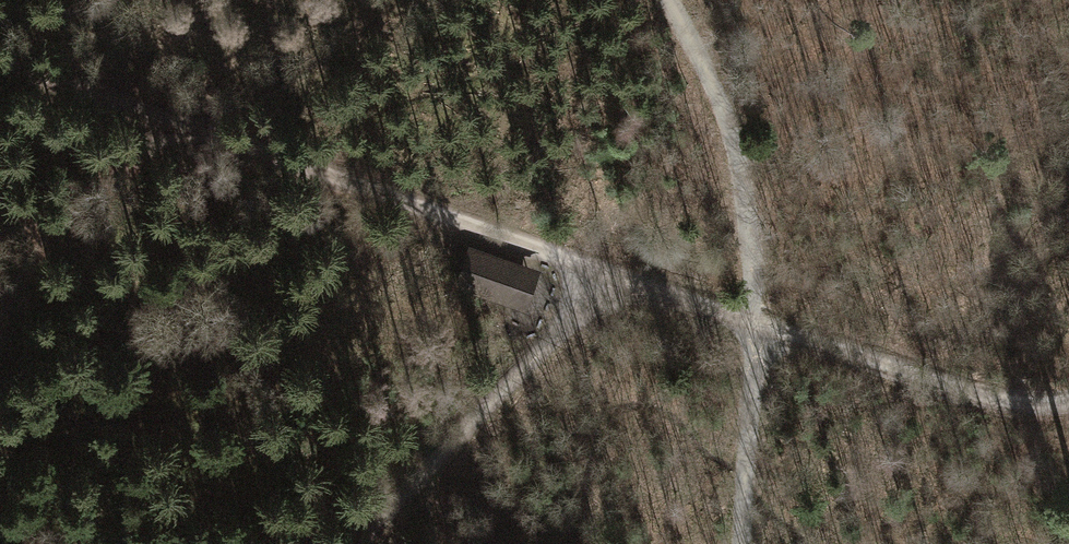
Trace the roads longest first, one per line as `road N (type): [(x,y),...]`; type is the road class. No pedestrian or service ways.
road 1 (track): [(0,60),(613,277),(972,393),(1019,403),(1068,402)]
road 2 (track): [(668,0),(728,123),(743,182),(752,353),(741,543)]
road 3 (track): [(613,277),(356,543)]

